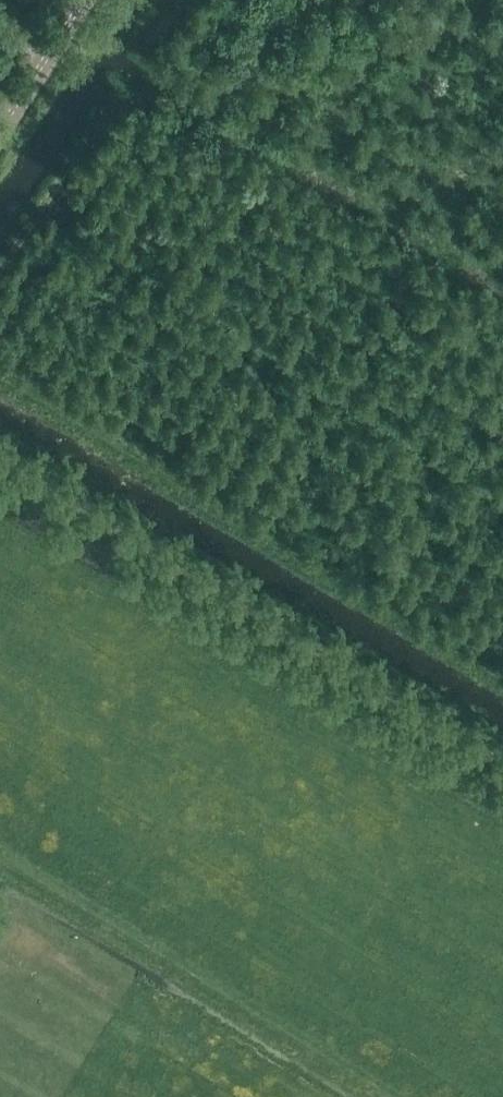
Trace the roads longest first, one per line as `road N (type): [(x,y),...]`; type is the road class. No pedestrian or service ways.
road 1 (unclassified): [(0,140),(91,0)]

